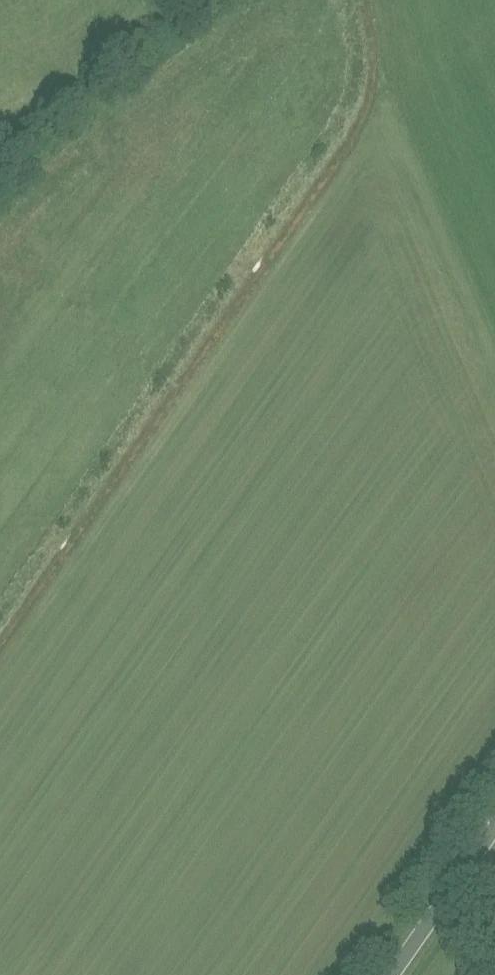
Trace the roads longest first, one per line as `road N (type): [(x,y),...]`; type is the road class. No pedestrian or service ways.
road 1 (unclassified): [(397,974),(494,834)]

